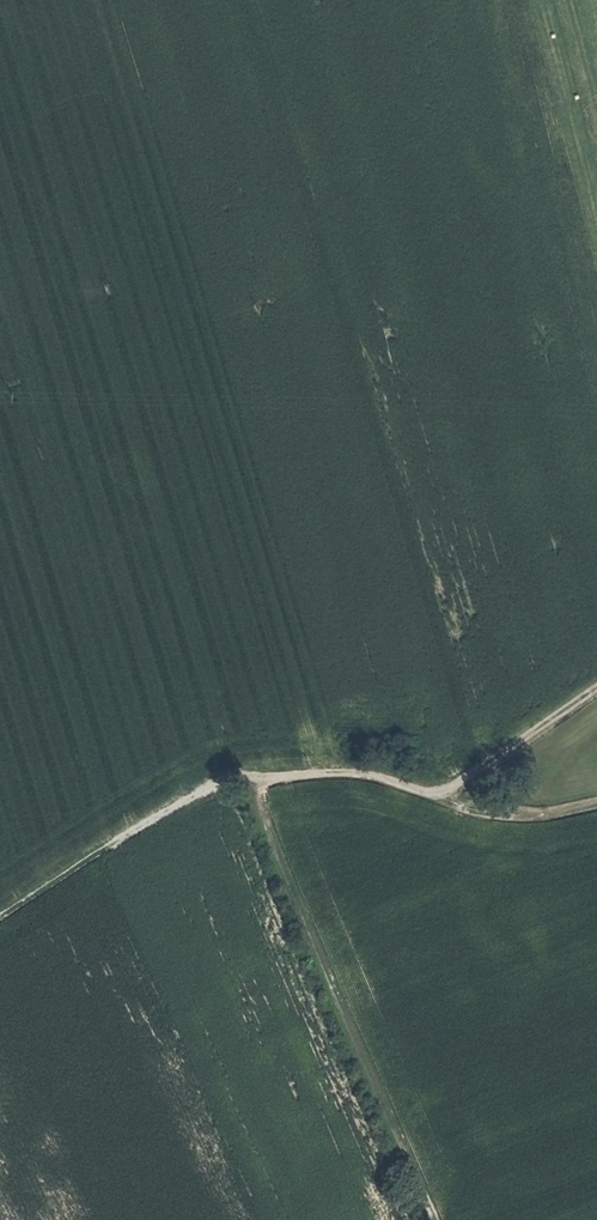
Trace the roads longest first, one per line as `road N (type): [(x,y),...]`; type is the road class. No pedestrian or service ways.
road 1 (track): [(216,782),(377,773),(442,792),(596,686)]
road 2 (track): [(216,782),(0,915)]
road 3 (track): [(596,806),(540,818),(458,805),(442,792)]

